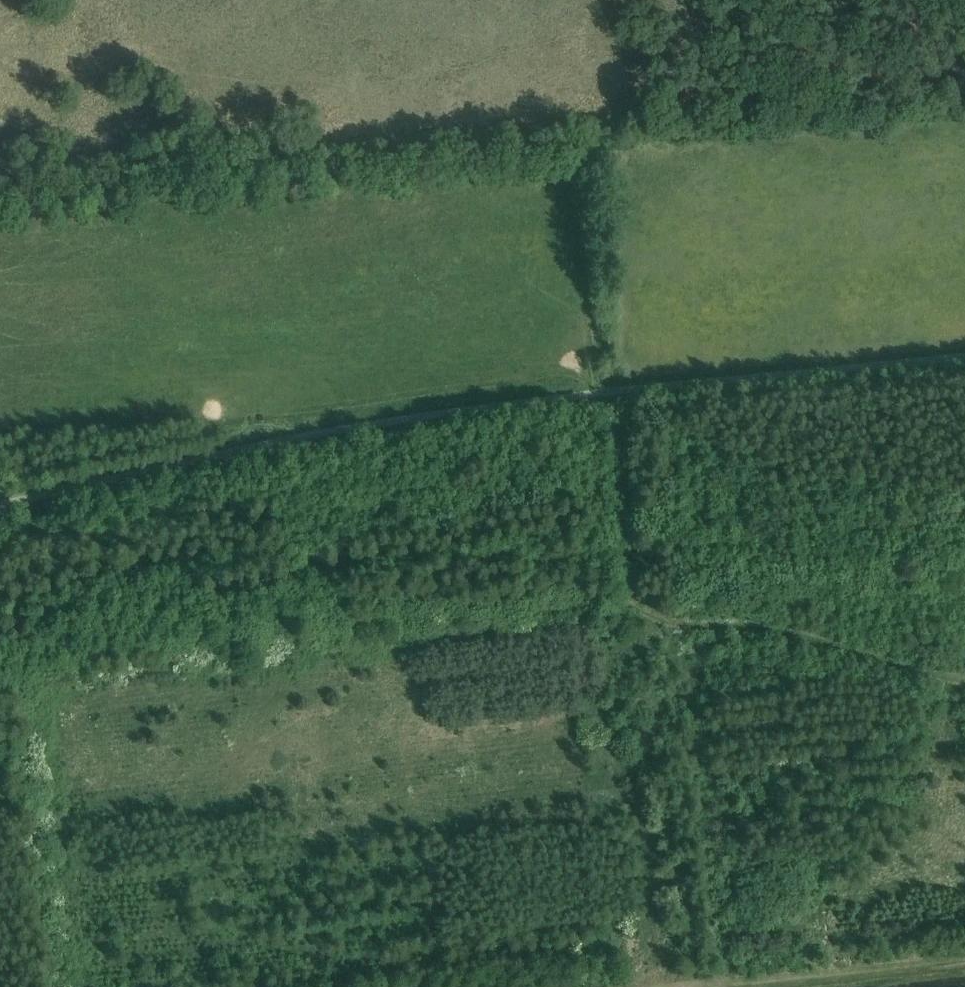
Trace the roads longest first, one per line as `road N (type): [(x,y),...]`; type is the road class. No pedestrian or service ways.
road 1 (track): [(722,986),(964,960)]

